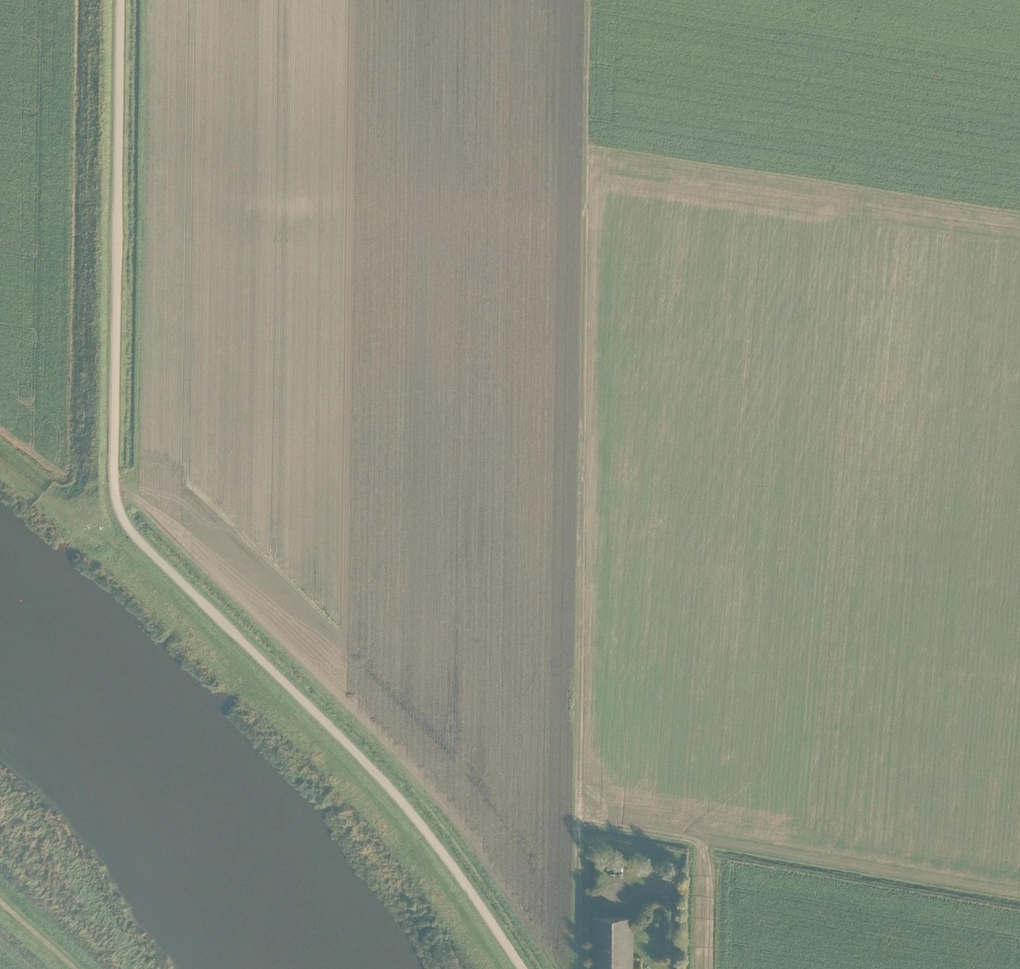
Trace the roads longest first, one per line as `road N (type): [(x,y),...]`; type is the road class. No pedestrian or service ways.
road 1 (tertiary): [(523,968),(404,803),(124,520),(114,489),(120,0)]
road 2 (track): [(579,968),(588,0)]

